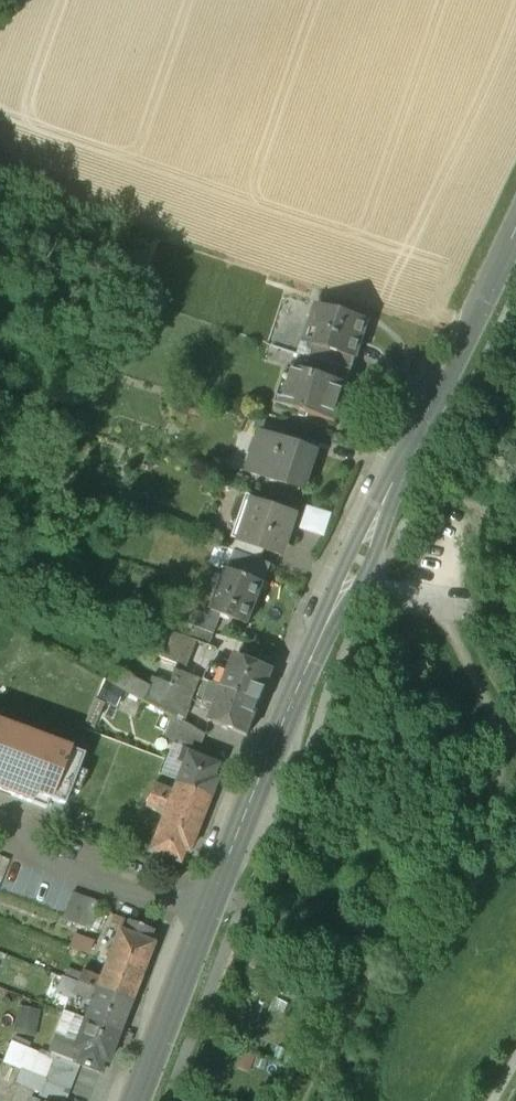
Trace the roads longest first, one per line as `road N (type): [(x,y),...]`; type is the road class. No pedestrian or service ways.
road 1 (tertiary): [(515,229),(311,660),(206,918)]
road 2 (residential): [(206,918),(43,858),(0,819)]
road 3 (tertiary): [(206,918),(137,1100)]
road 4 (track): [(515,727),(482,691),(435,601),(422,598)]

